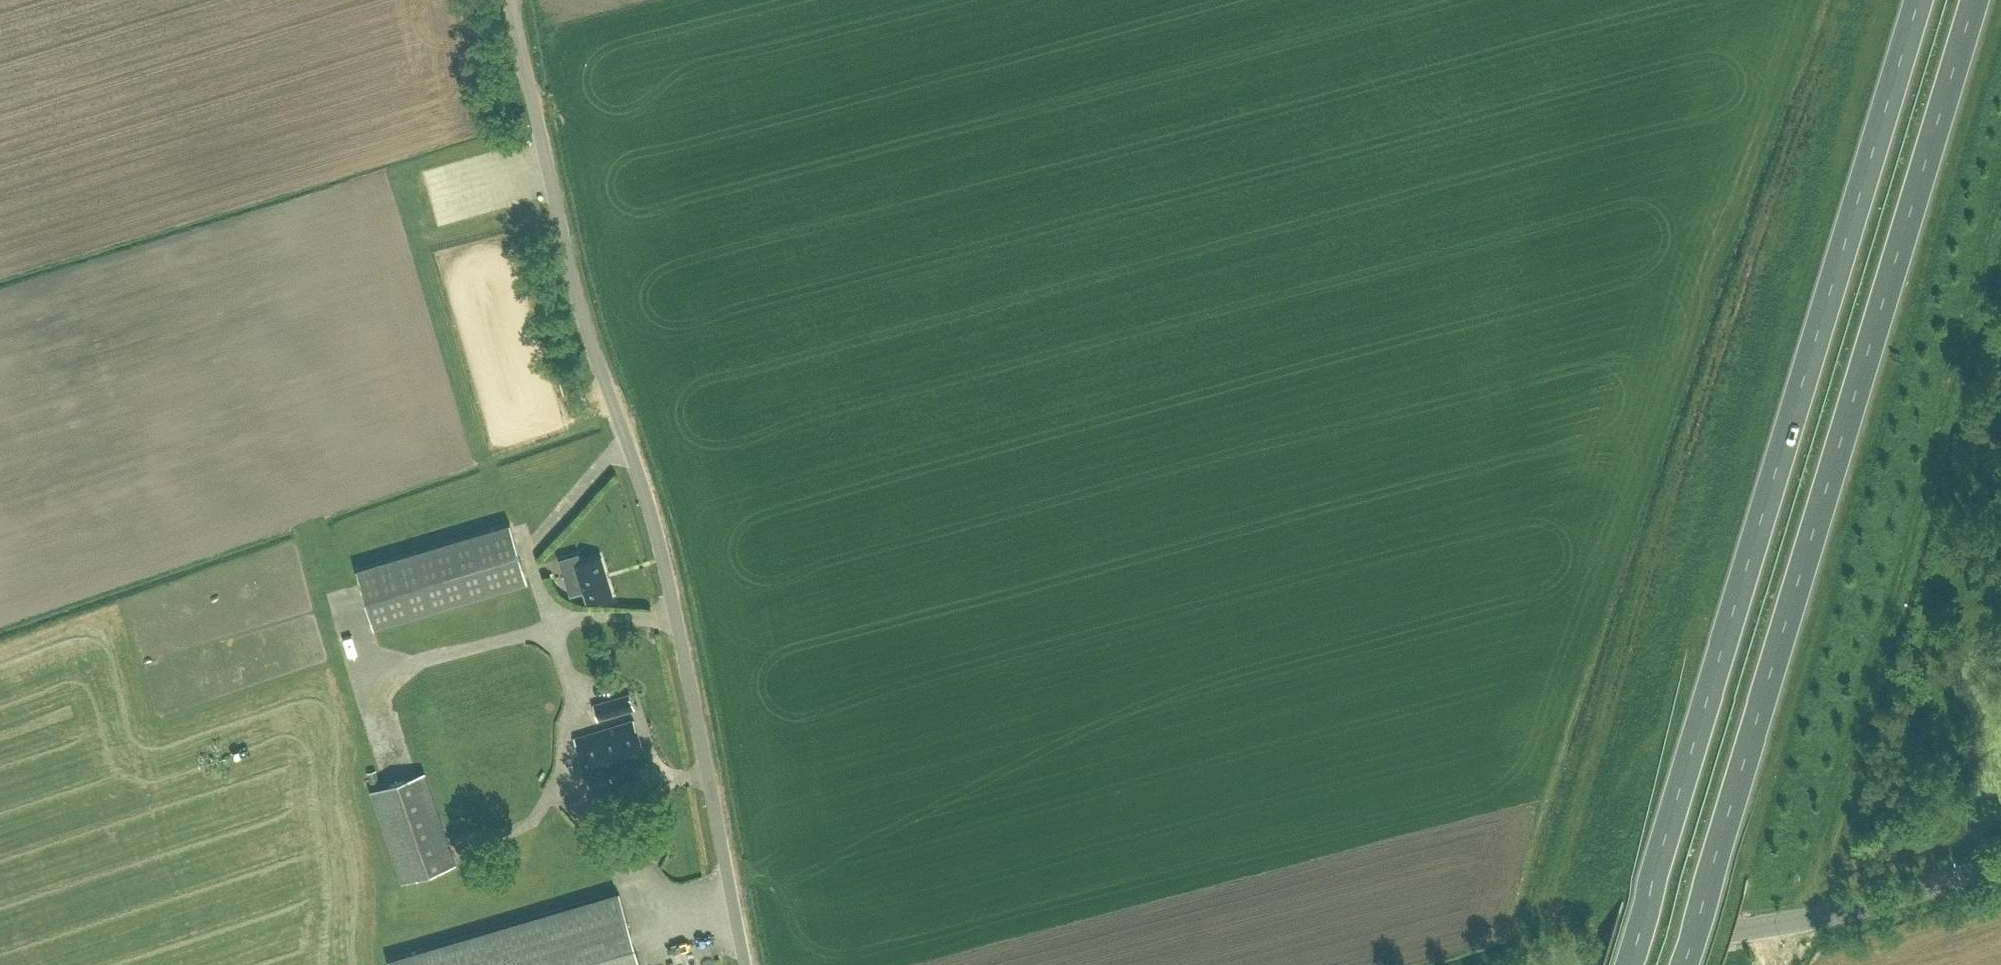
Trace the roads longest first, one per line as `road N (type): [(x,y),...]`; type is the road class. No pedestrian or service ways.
road 1 (trunk): [(1919,0),(1627,964)]
road 2 (trunk): [(1688,964),(1977,0)]
road 3 (unclassified): [(745,964),(668,575),(579,308),(510,0)]
road 4 (tertiary): [(1531,964),(1803,919),(2000,868)]

